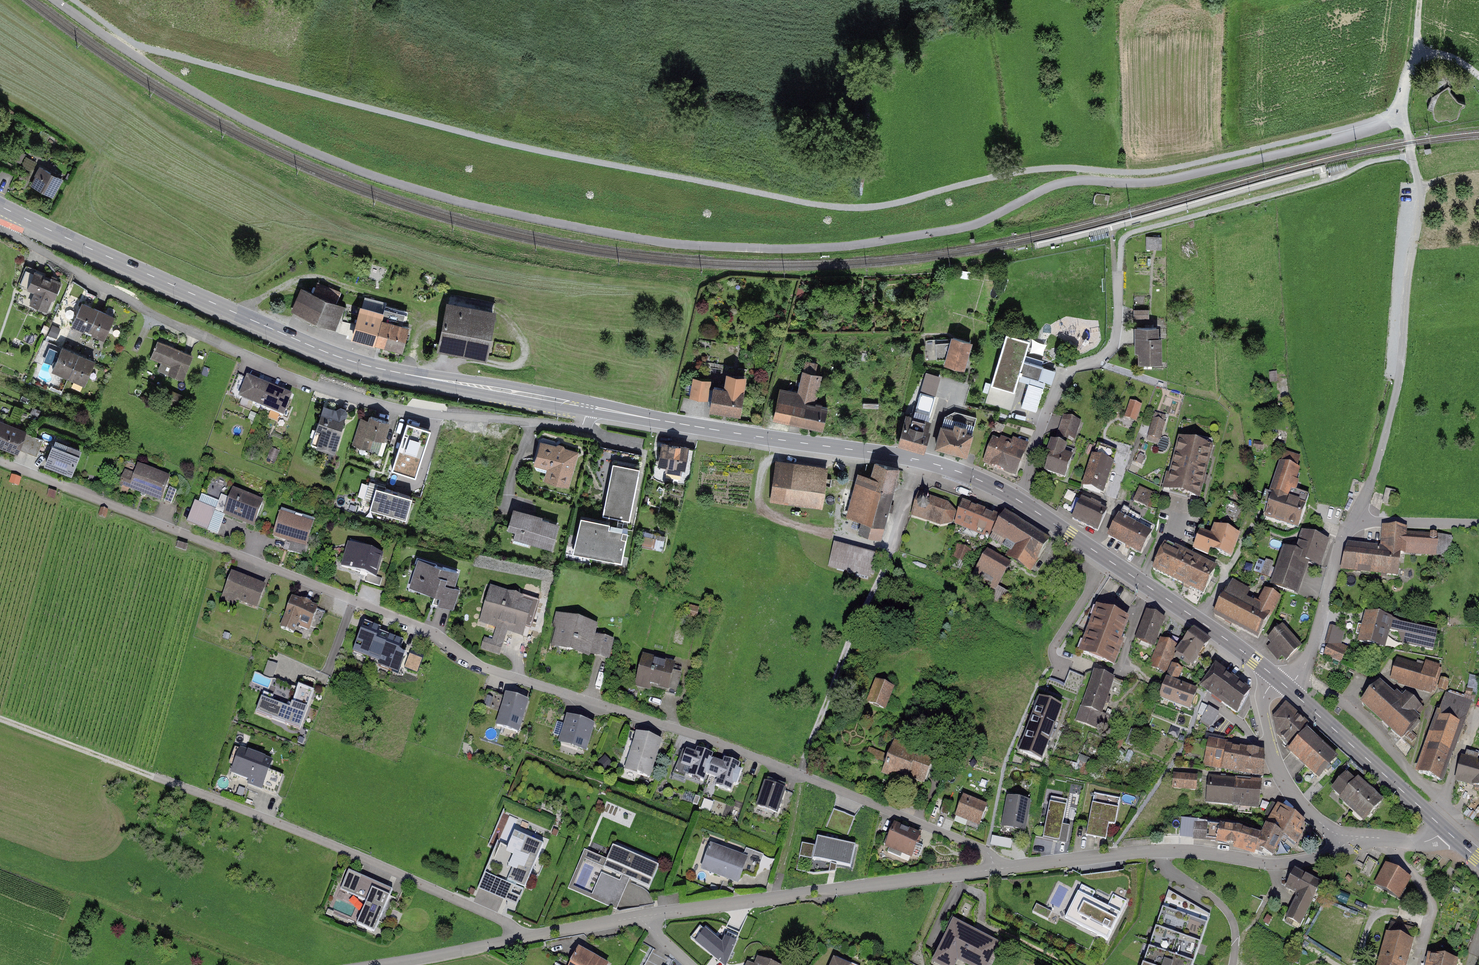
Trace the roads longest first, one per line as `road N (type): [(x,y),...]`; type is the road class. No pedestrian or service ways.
road 1 (track): [(1346,136),(1162,185),(1018,174),(861,208),(809,203),(462,132),(162,53),(112,36),(56,0)]
road 2 (residential): [(995,867),(986,851),(802,775),(469,662),(406,623),(0,463)]
road 3 (residential): [(17,214),(10,227),(17,237),(175,325),(314,386),(398,410),(579,428),(588,407)]
road 4 (primary): [(17,214),(353,362),(588,407)]
road 5 (primary): [(588,407),(900,456),(1017,499)]
road 6 (residential): [(1354,518),(1373,480),(1398,381),(1419,211),(1419,184),(1399,114)]
road 7 (residential): [(153,777),(345,850),(505,922),(518,937)]
road 8 (residential): [(1343,837),(1332,851),(1281,866),(1183,851),(995,867)]
road 9 (residential): [(995,867),(646,919)]
road 10 (track): [(885,566),(805,756),(775,897)]
road 11 (track): [(1118,284),(1127,234),(1411,156)]
road 12 (primary): [(1017,499),(1282,683)]
road 13 (residential): [(1017,499),(1064,375),(1112,349),(1118,284)]
road 14 (primary): [(1282,683),(1444,829)]
road 15 (residential): [(1282,683),(1271,685),(1262,706),(1276,766),(1311,816),(1343,837)]
road 16 (residential): [(1282,683),(1293,681),(1311,651),(1354,518)]
road 17 (track): [(1478,77),(1437,54),(1416,57),(1399,114),(1346,136)]
road 18 (track): [(153,777),(0,719)]
road 19 (residential): [(518,937),(386,964)]
road 20 (residential): [(646,919),(518,937)]
road 21 (residential): [(1354,518),(1478,525)]

